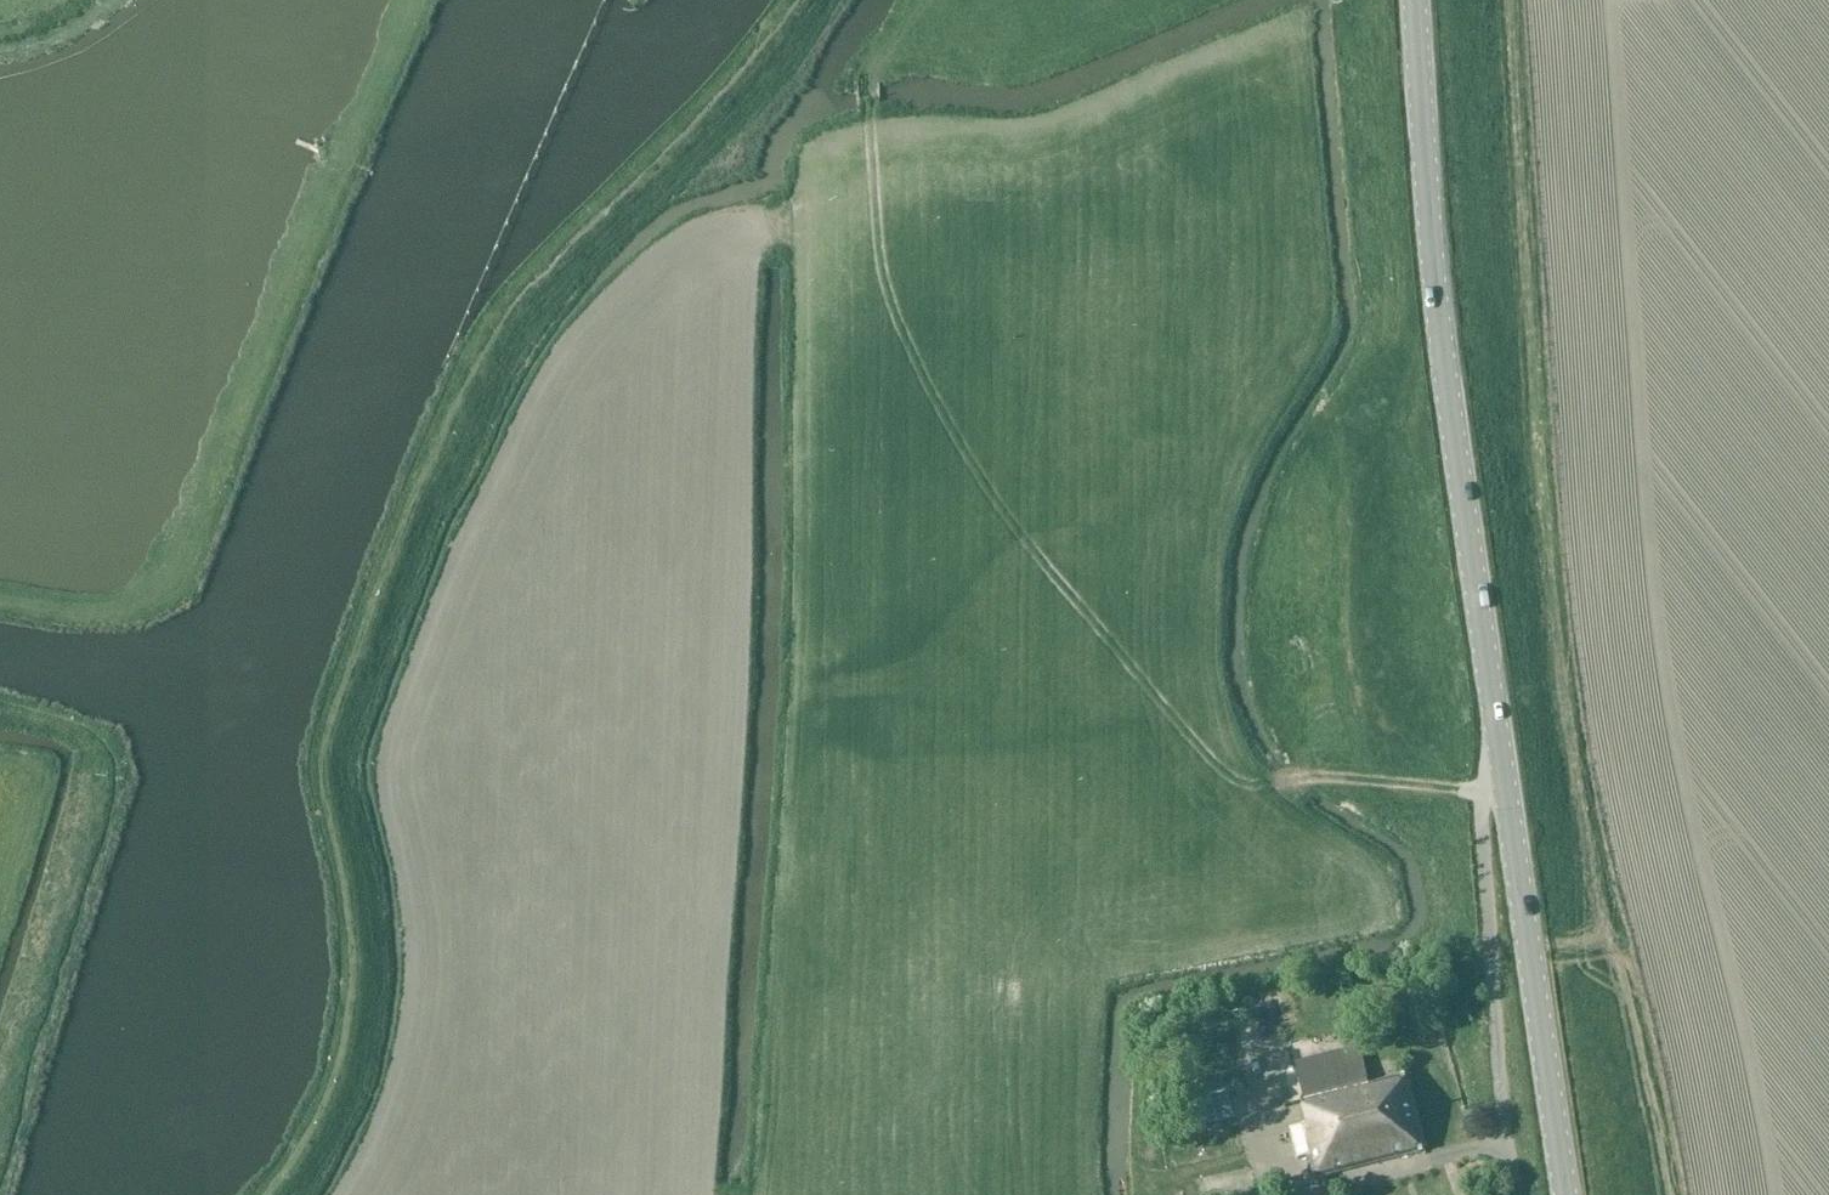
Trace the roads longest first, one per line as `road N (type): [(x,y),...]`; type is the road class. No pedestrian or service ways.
road 1 (tertiary): [(1566,1194),(1434,279),(1412,0)]
road 2 (track): [(1273,795),(1319,778),(1484,796)]

